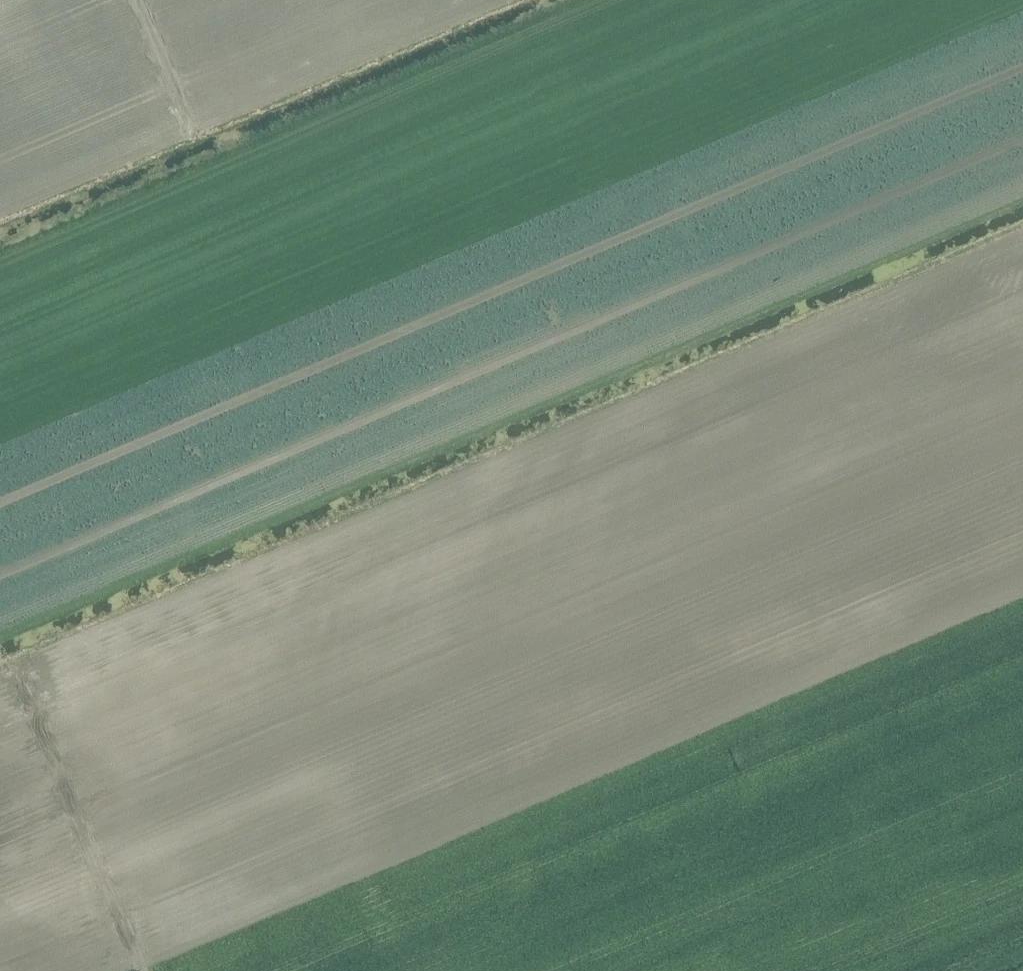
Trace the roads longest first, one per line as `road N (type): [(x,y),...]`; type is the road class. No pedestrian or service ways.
road 1 (track): [(1003,0),(835,60)]

